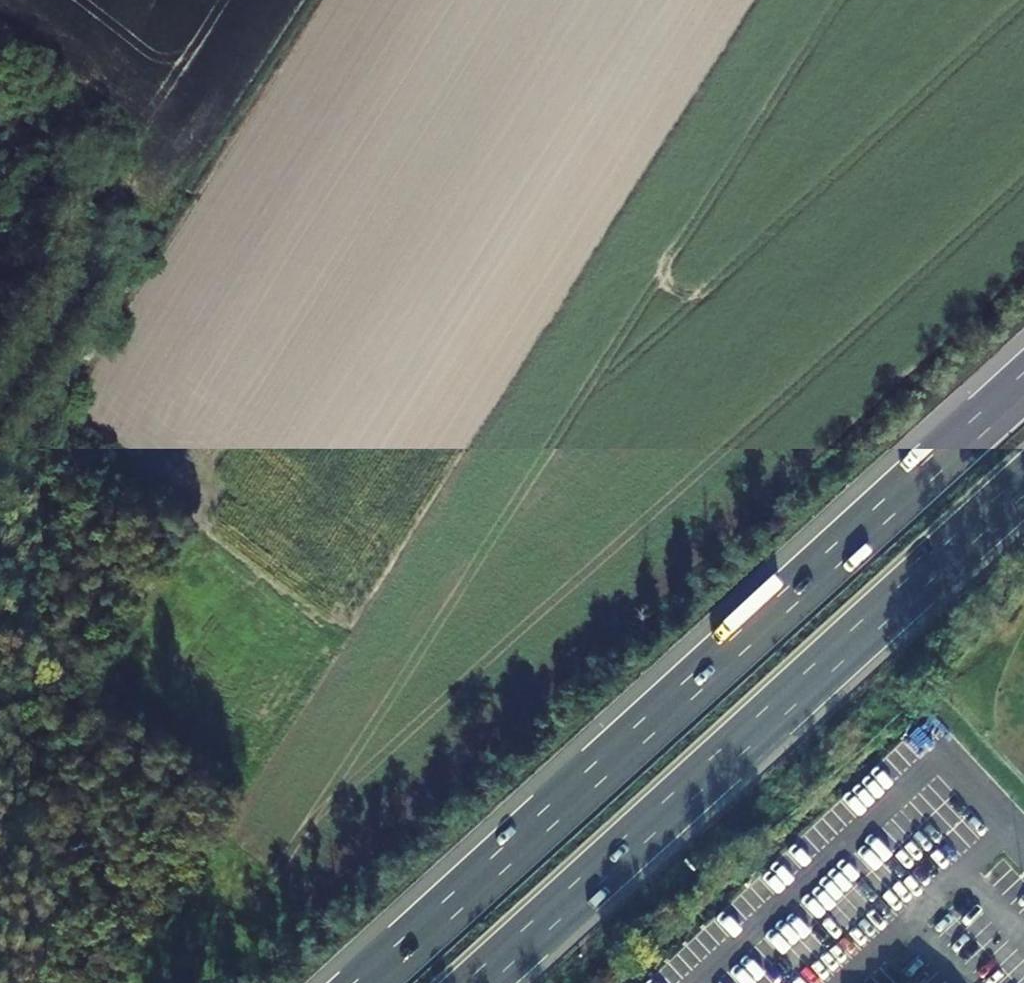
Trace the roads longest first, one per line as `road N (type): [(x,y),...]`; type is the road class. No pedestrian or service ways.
road 1 (motorway): [(1023,383),(367,982)]
road 2 (motorway): [(477,982),(1023,484)]

